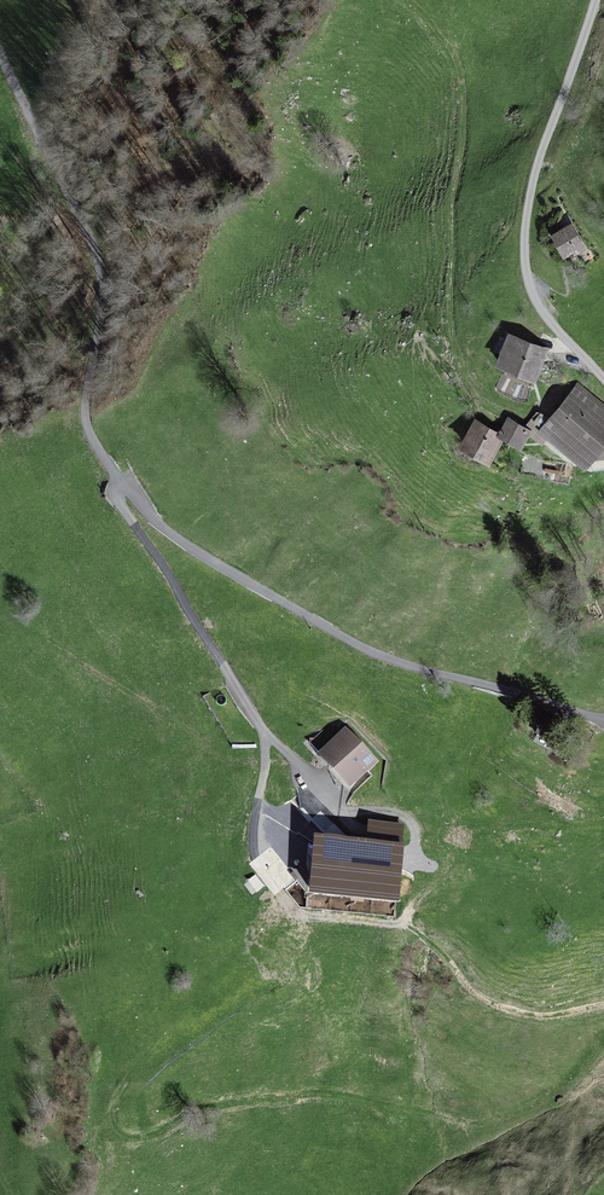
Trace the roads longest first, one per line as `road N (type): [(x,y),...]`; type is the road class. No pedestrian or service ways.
road 1 (unclassified): [(603,715),(398,662),(351,641),(184,543),(122,488),(84,413),(99,312),(97,262),(0,52)]
road 2 (track): [(407,0),(450,49),(462,81),(449,207),(454,350),(480,399),(524,421)]
road 3 (track): [(353,836),(314,845),(309,919),(388,925),(424,938),(499,1007),(551,1015),(603,1005)]
road 4 (unclassified): [(598,0),(536,172),(525,244),(538,302),(603,379)]

